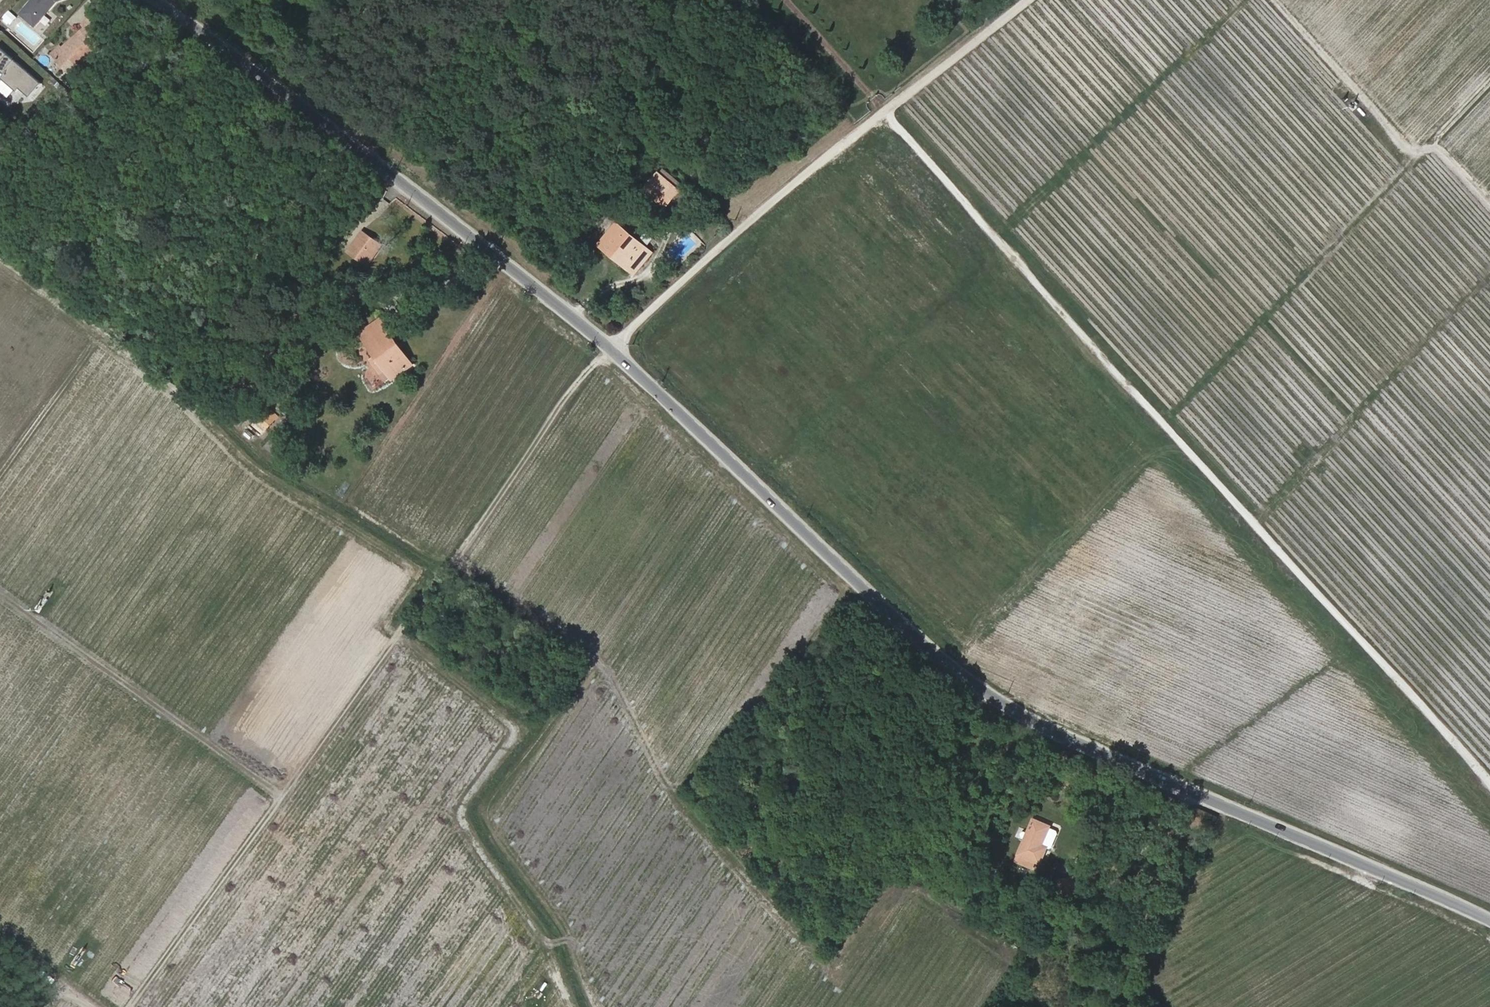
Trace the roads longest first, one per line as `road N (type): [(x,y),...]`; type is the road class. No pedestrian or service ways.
road 1 (tertiary): [(1489,920),(990,696),(612,349),(340,134),(148,0)]
road 2 (track): [(573,1006),(465,825),(470,799),(515,736),(510,720),(386,626),(409,579),(406,566),(0,269)]
road 3 (track): [(886,111),(1489,783)]
road 4 (track): [(132,1006),(532,443),(612,349)]
road 5 (track): [(1027,0),(803,176),(612,349)]
road 6 (track): [(1247,0),(996,237)]
road 7 (track): [(1281,0),(1418,151),(1439,145),(1489,200)]
road 8 (track): [(0,935),(97,1006)]

